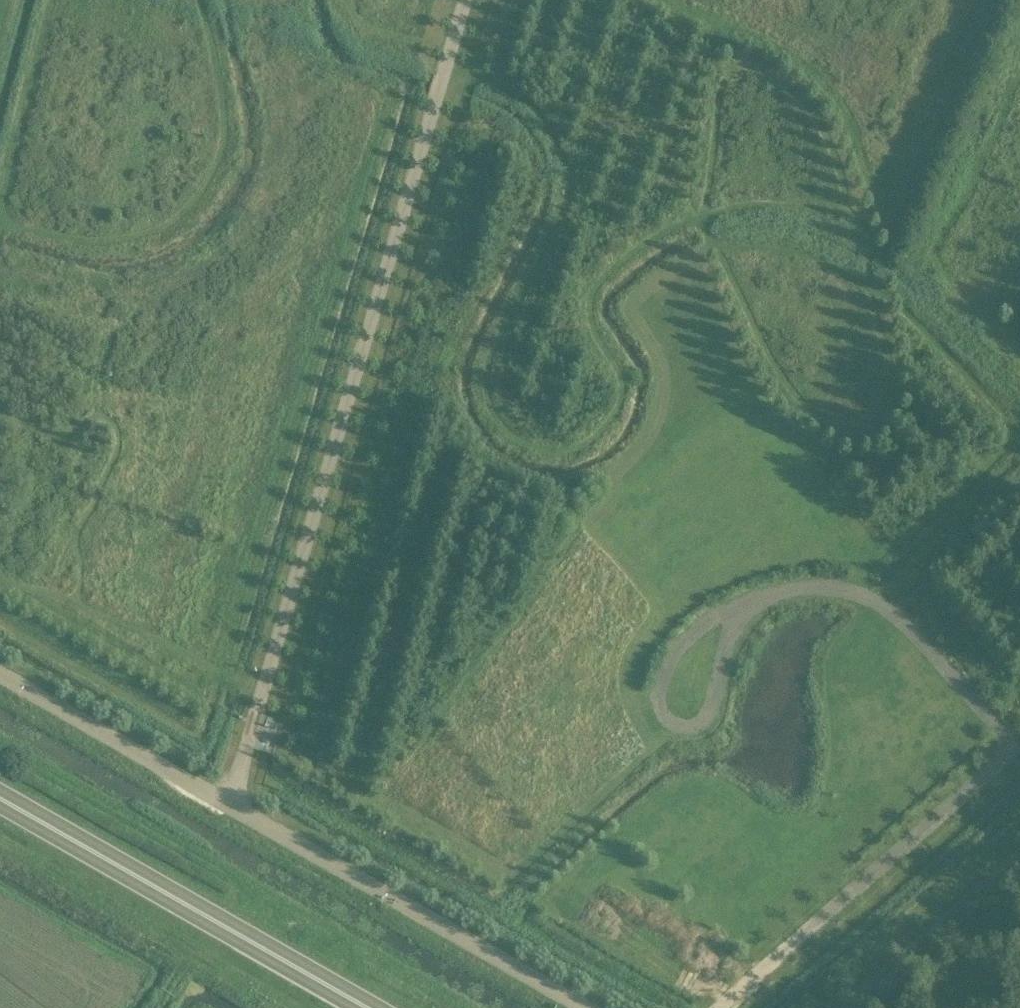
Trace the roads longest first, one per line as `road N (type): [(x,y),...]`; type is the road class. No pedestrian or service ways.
road 1 (unclassified): [(235,814),(262,693),(464,0)]
road 2 (trunk): [(367,1007),(0,796)]

